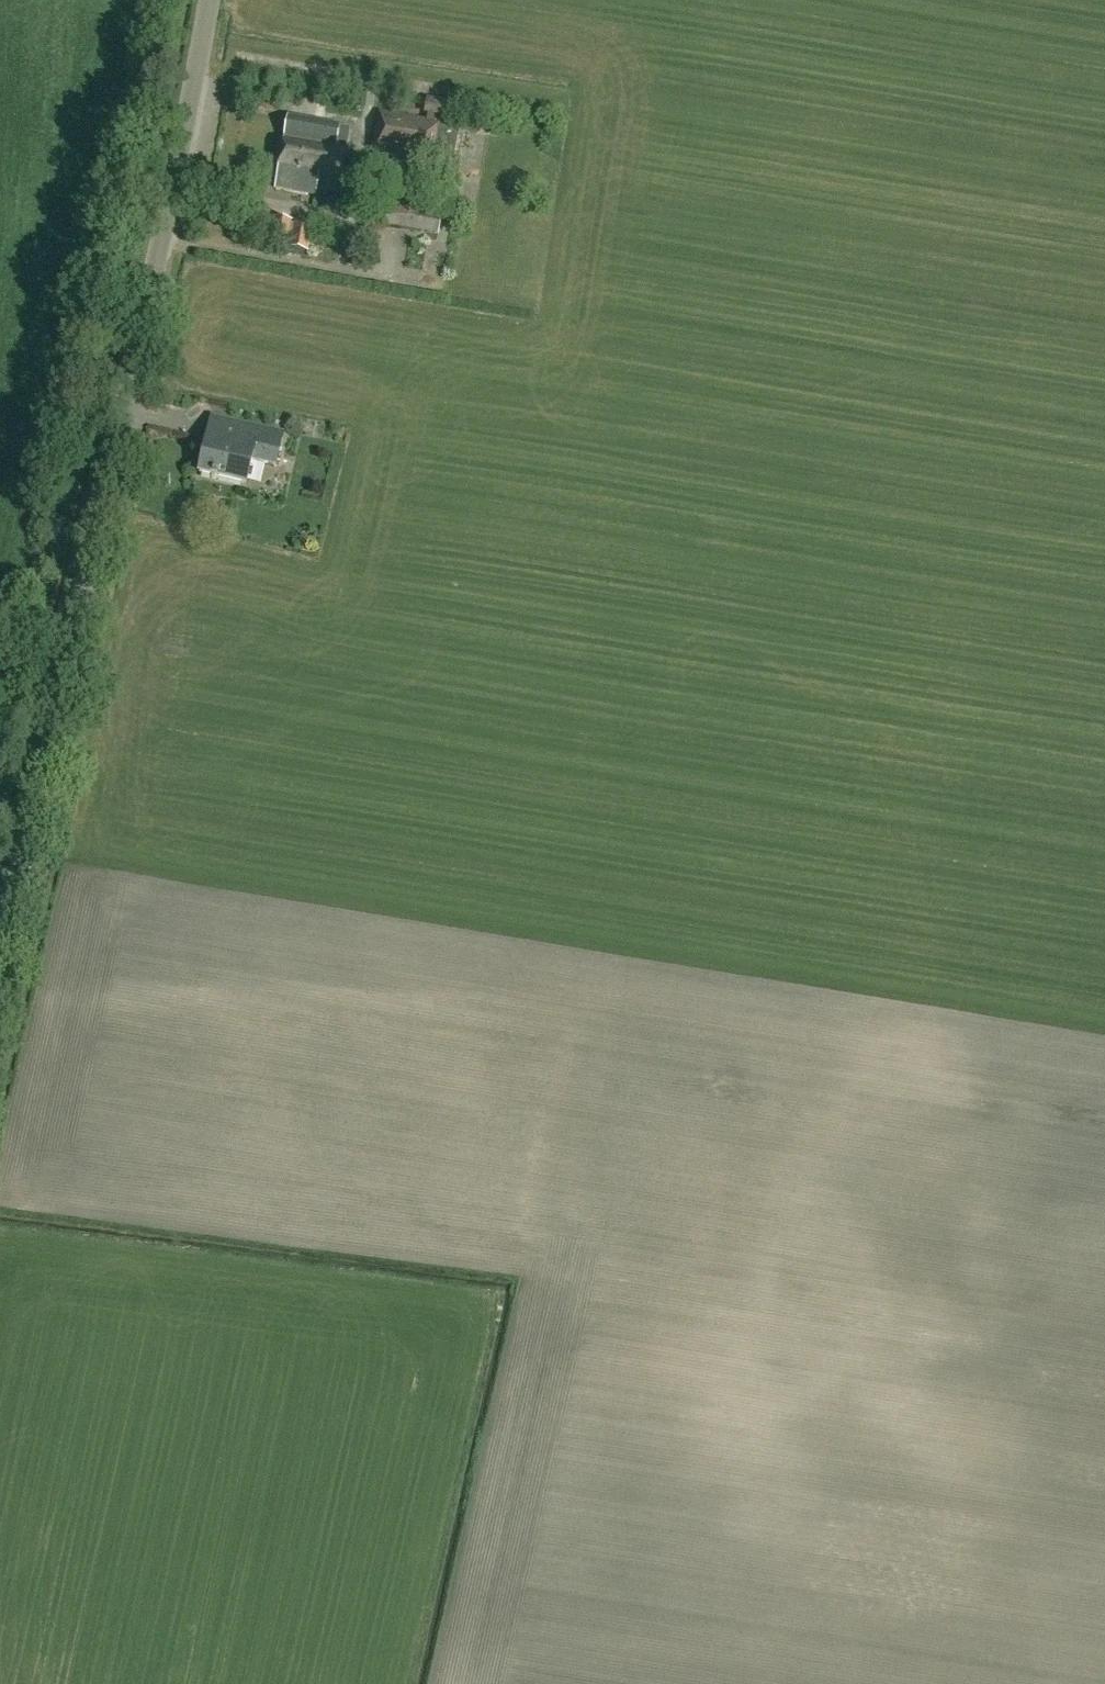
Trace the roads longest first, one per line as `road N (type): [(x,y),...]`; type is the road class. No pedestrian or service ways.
road 1 (unclassified): [(0,981),(213,0)]

